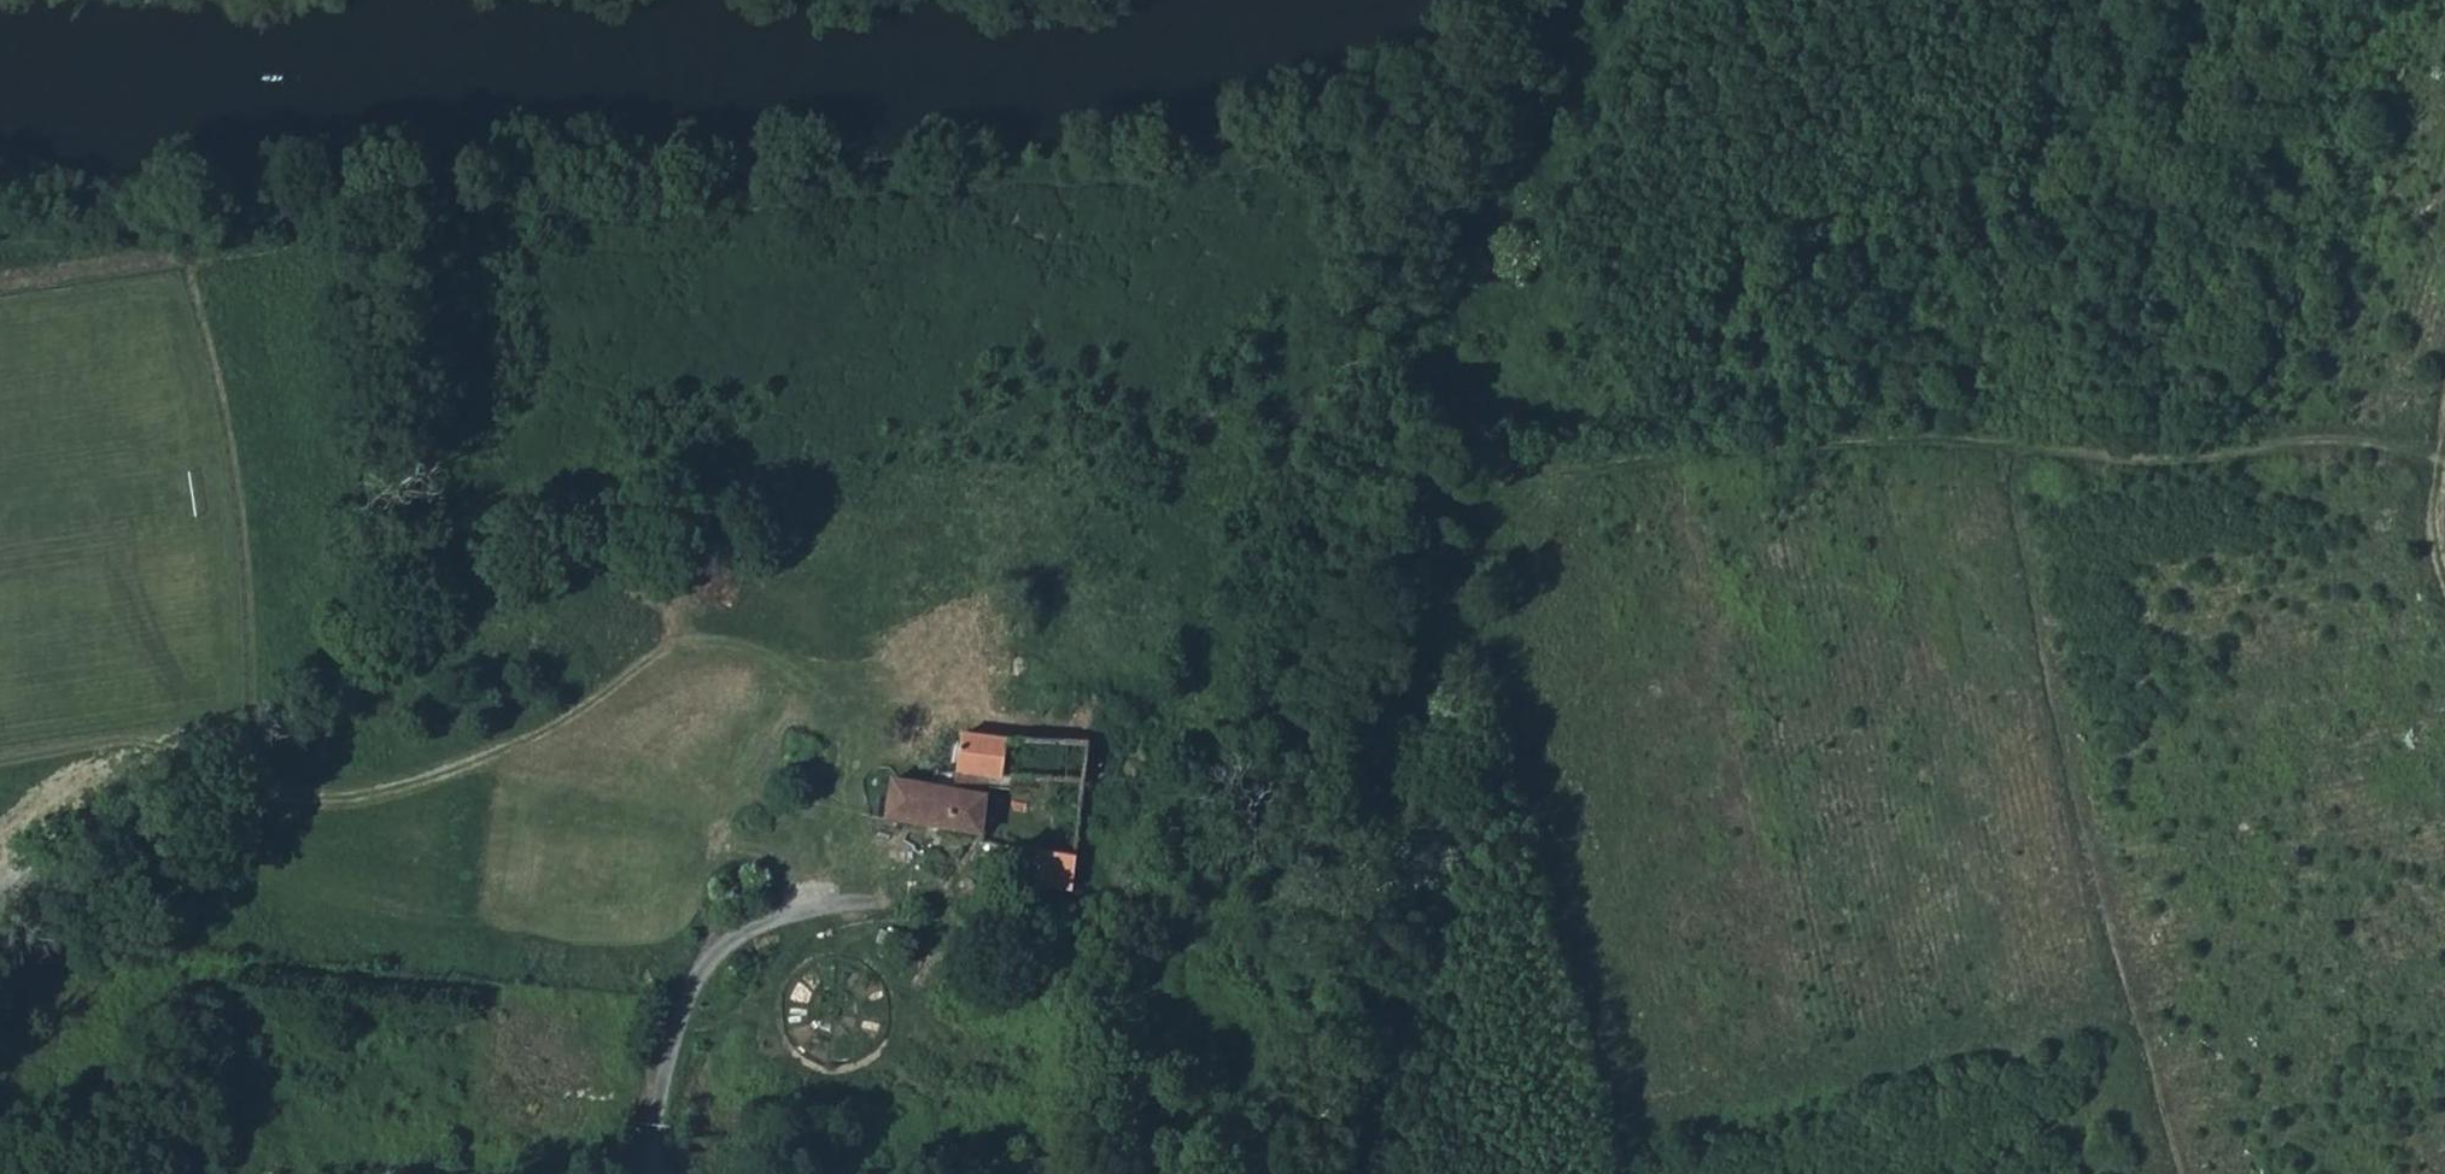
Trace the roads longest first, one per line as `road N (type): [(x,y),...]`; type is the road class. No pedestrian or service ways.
road 1 (residential): [(655,1173),(662,1096),(720,931),(1005,888)]
road 2 (track): [(720,931),(727,773),(753,711),(788,701),(863,704)]
road 3 (track): [(2422,454),(2419,516),(2444,595)]

